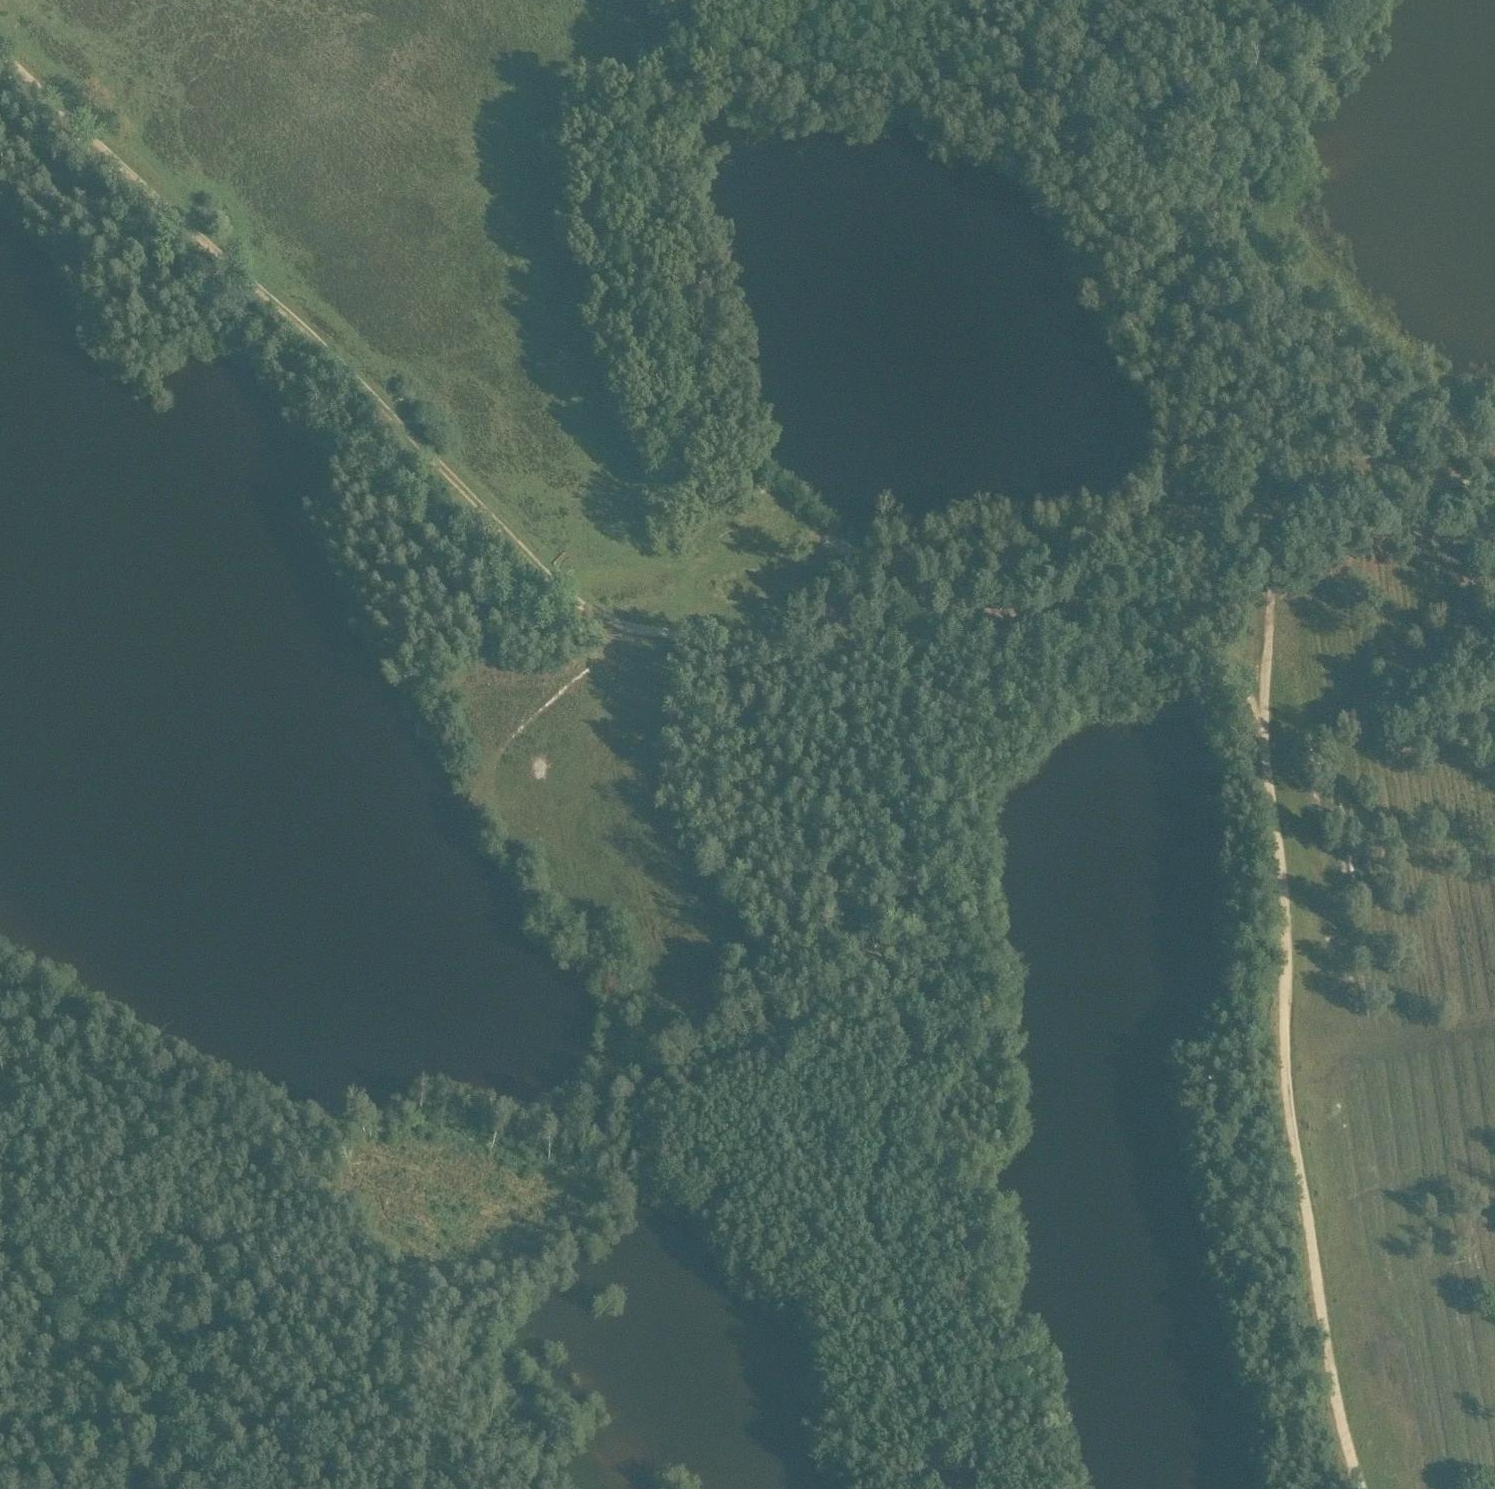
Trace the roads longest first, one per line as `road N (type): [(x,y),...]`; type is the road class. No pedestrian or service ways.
road 1 (track): [(1259,710),(1242,665),(1216,640),(1178,630),(834,644),(625,628),(581,600),(444,479),(275,307),(0,57)]
road 2 (track): [(1365,1488),(1332,1359),(1292,1114),(1280,837),(1259,710)]
road 3 (track): [(1259,710),(1277,575),(1312,518),(1494,492)]

